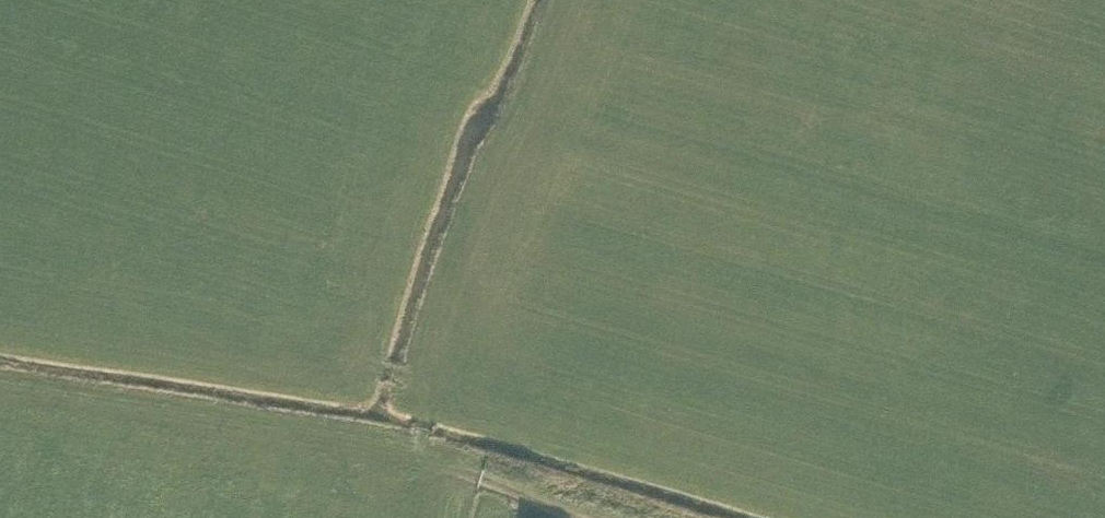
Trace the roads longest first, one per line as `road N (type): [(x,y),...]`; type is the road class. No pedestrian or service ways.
road 1 (track): [(462,474),(575,517)]

